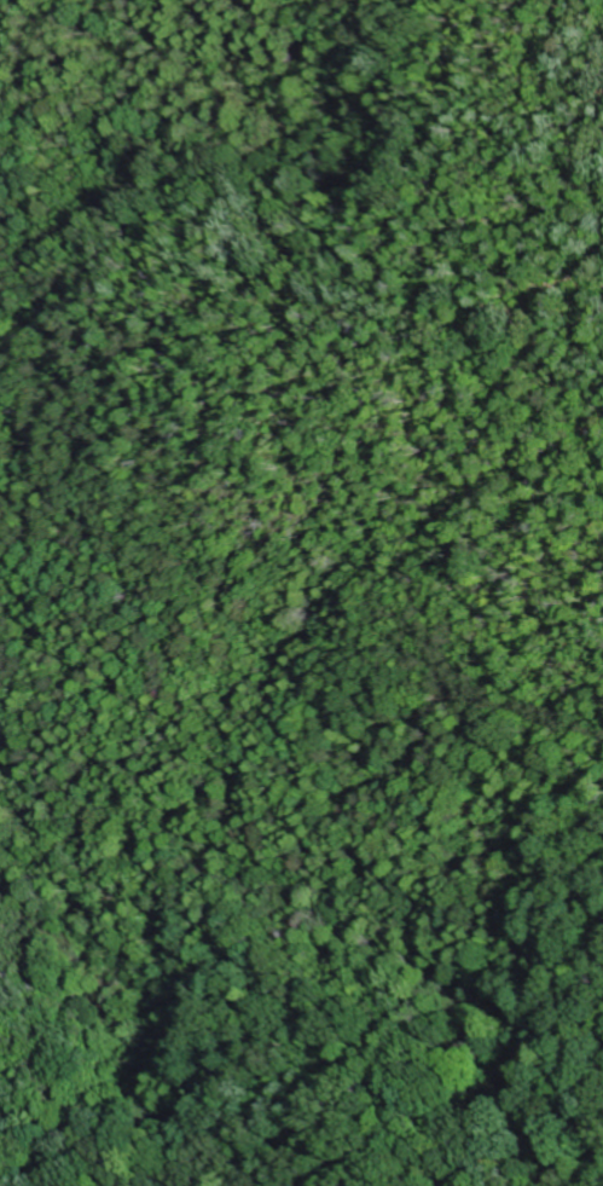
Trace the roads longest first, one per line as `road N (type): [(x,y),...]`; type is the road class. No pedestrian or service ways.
road 1 (track): [(602,392),(545,255),(556,0)]

